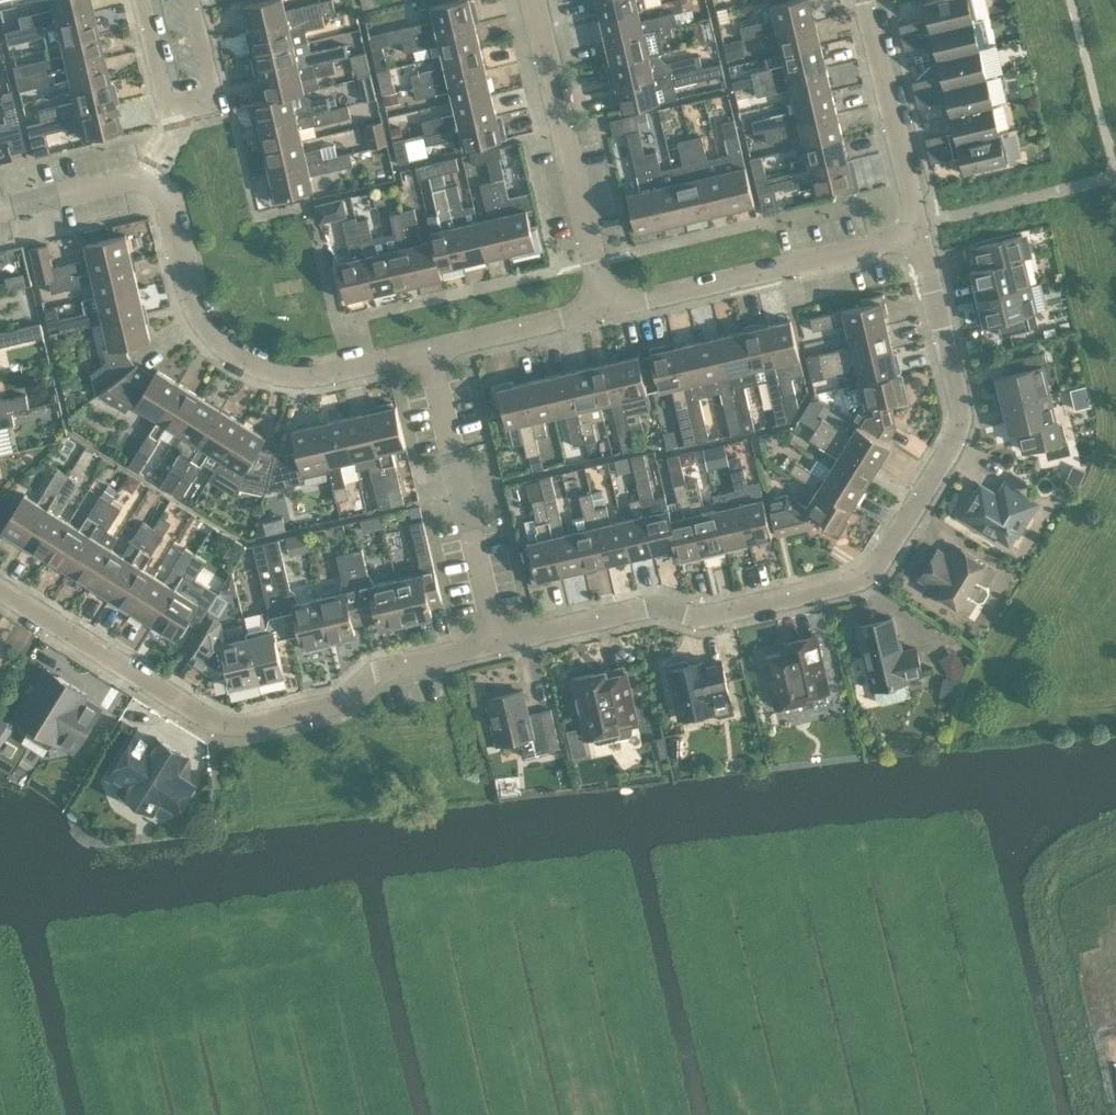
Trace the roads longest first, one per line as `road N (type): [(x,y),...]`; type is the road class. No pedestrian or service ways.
road 1 (residential): [(500,644),(656,607),(703,619),(853,584),(886,563),(964,422),(923,232)]
road 2 (residential): [(0,212),(154,179),(165,187),(193,303),(210,331),(246,362),(317,378),(435,352)]
road 3 (residential): [(500,644),(384,669),(344,702),(227,723),(0,588)]
road 4 (residential): [(612,311),(923,232)]
road 5 (residential): [(612,311),(535,0)]
road 6 (residential): [(500,644),(435,352)]
road 7 (residential): [(195,0),(216,93),(168,105),(144,0)]
road 8 (residential): [(923,232),(867,0)]
road 9 (residential): [(435,352),(612,311)]

